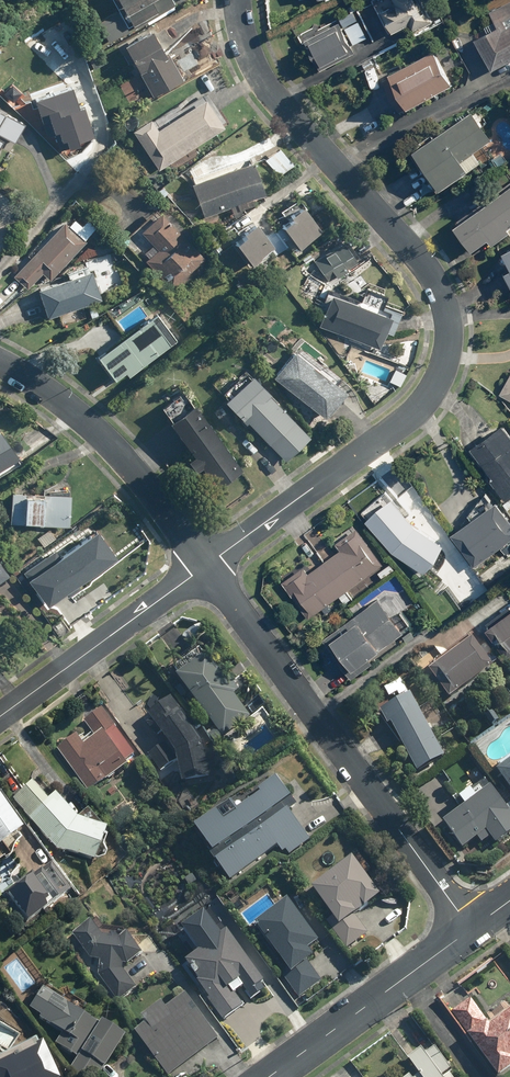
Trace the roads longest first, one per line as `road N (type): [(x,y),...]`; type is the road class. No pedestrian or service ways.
road 1 (residential): [(207,565),(408,419),(441,381),(449,353),(440,288),(260,79),(243,45),(237,0)]
road 2 (residential): [(471,929),(207,565)]
road 3 (residential): [(207,565),(97,434),(41,385),(0,363)]
road 4 (residential): [(207,565),(0,718)]
road 5 (residential): [(471,929),(270,1076)]

